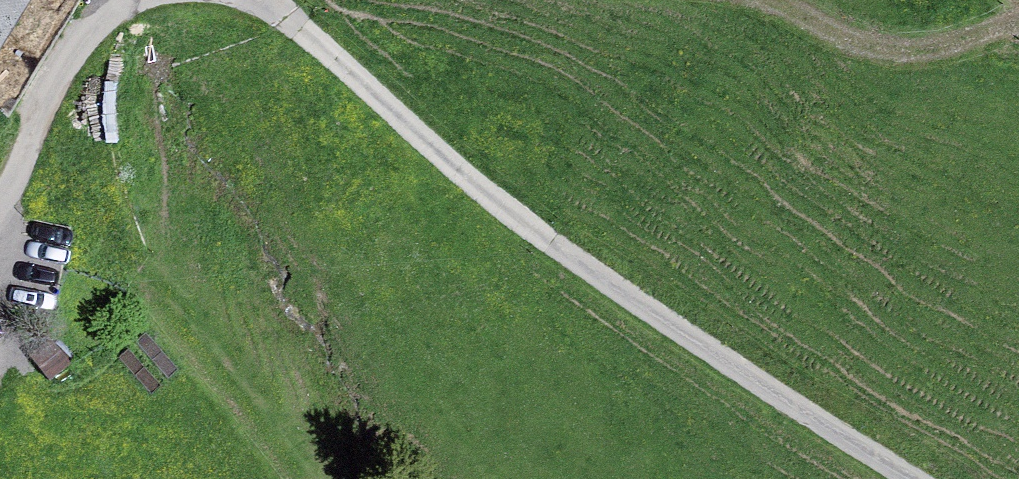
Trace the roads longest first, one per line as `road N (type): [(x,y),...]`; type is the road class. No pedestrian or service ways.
road 1 (track): [(916,478),(538,227),(281,0)]
road 2 (track): [(761,0),(891,51),(1018,22)]
road 3 (track): [(126,0),(79,33),(11,188)]

